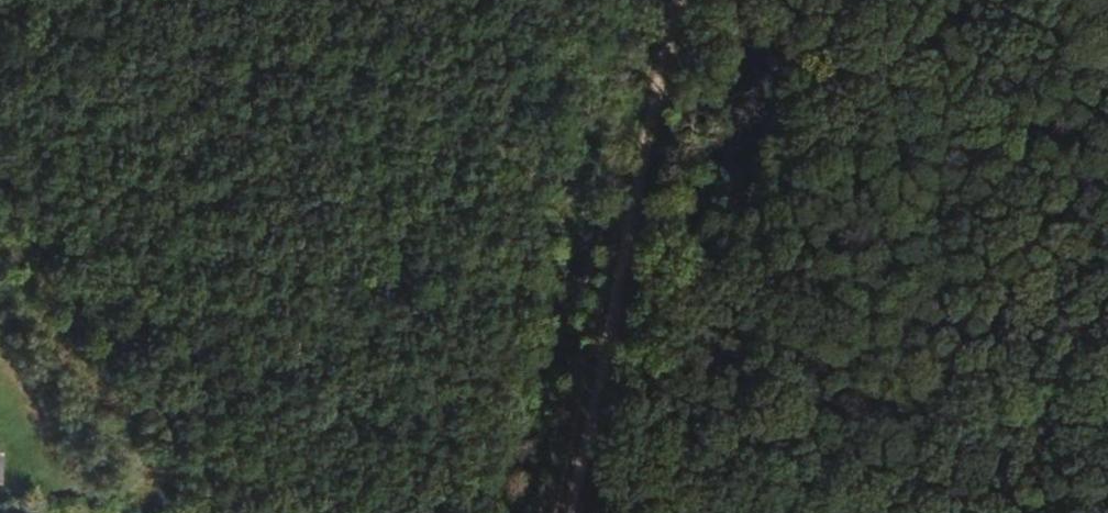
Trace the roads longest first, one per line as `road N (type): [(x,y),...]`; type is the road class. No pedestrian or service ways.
road 1 (track): [(566,512),(676,0)]
road 2 (track): [(932,0),(1107,414)]

